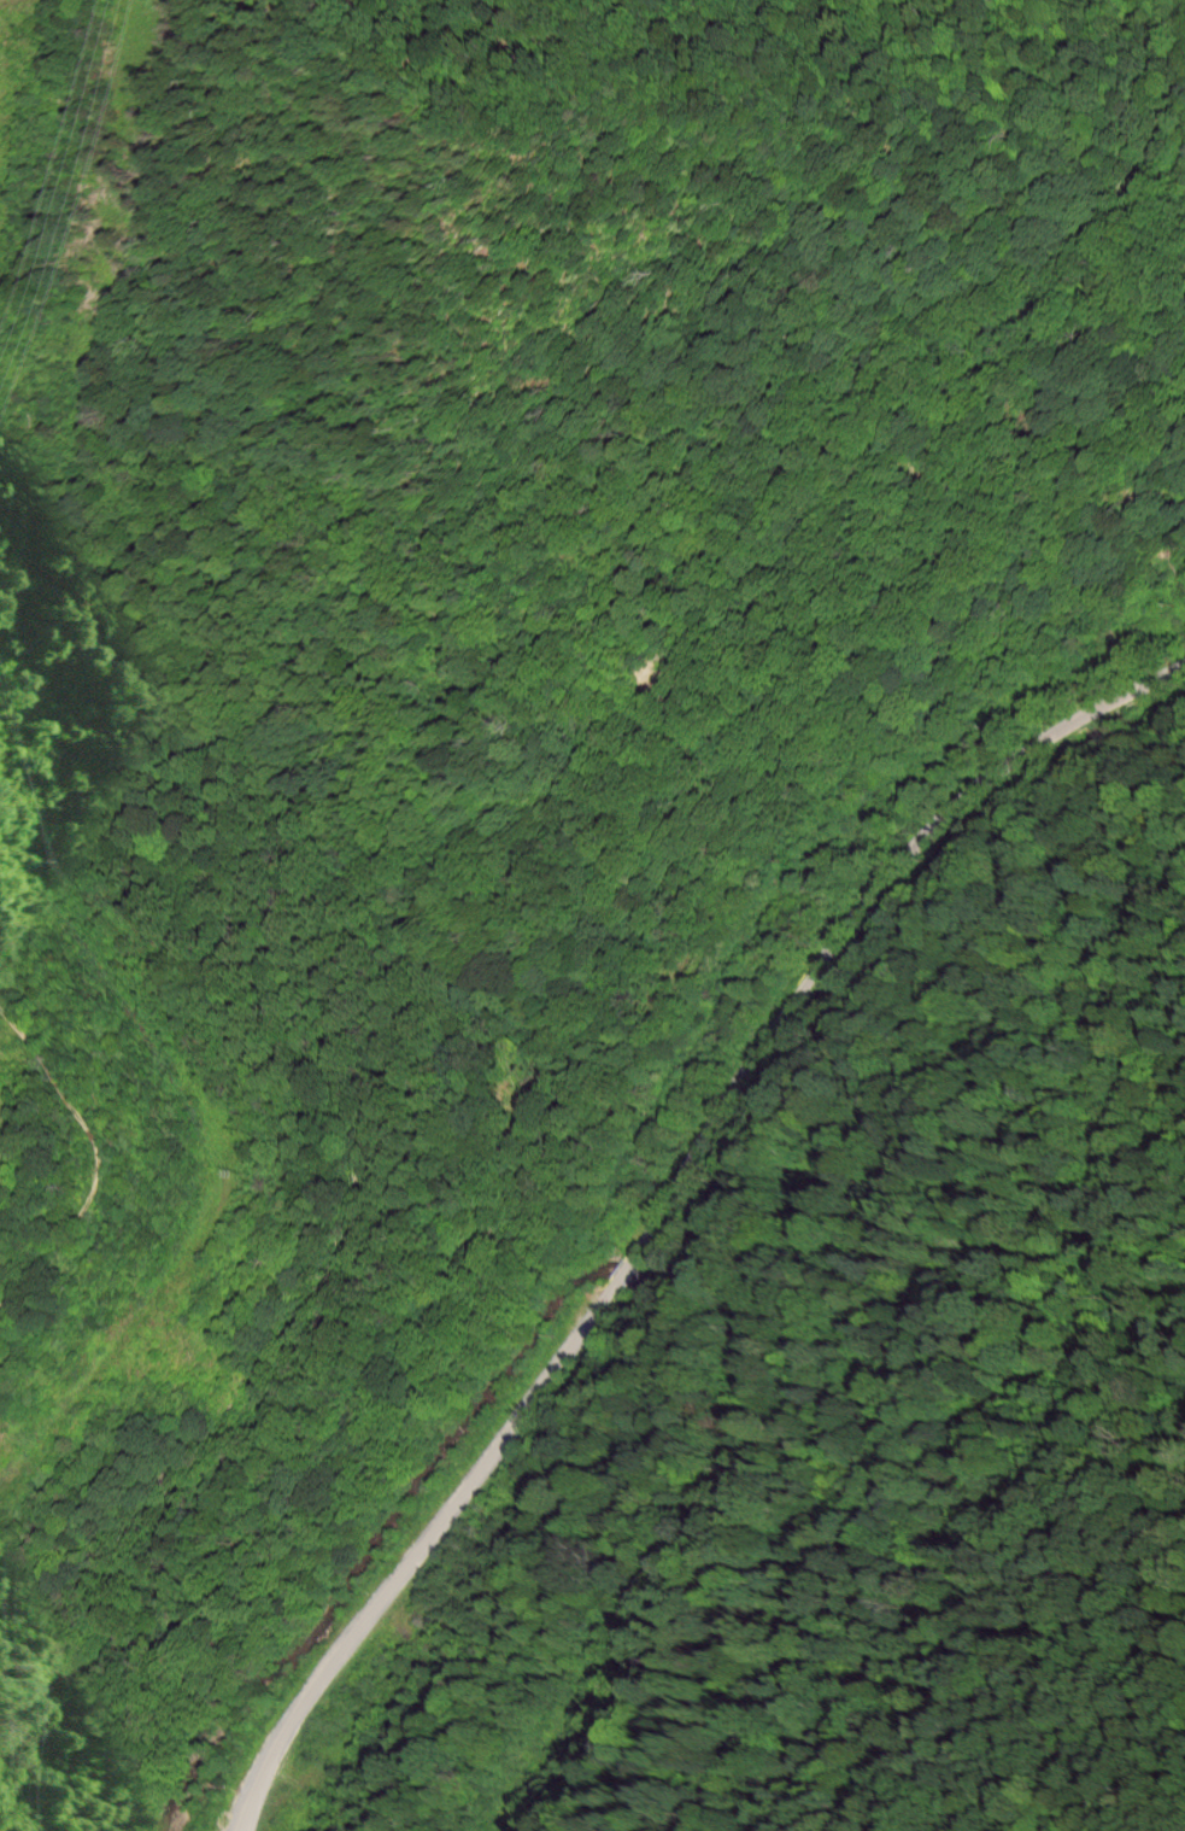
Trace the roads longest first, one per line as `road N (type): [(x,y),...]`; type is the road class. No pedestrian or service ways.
road 1 (residential): [(231,1830),(240,1792),(330,1634),(706,1123),(826,946),(932,821),(1014,756),(1184,661)]

